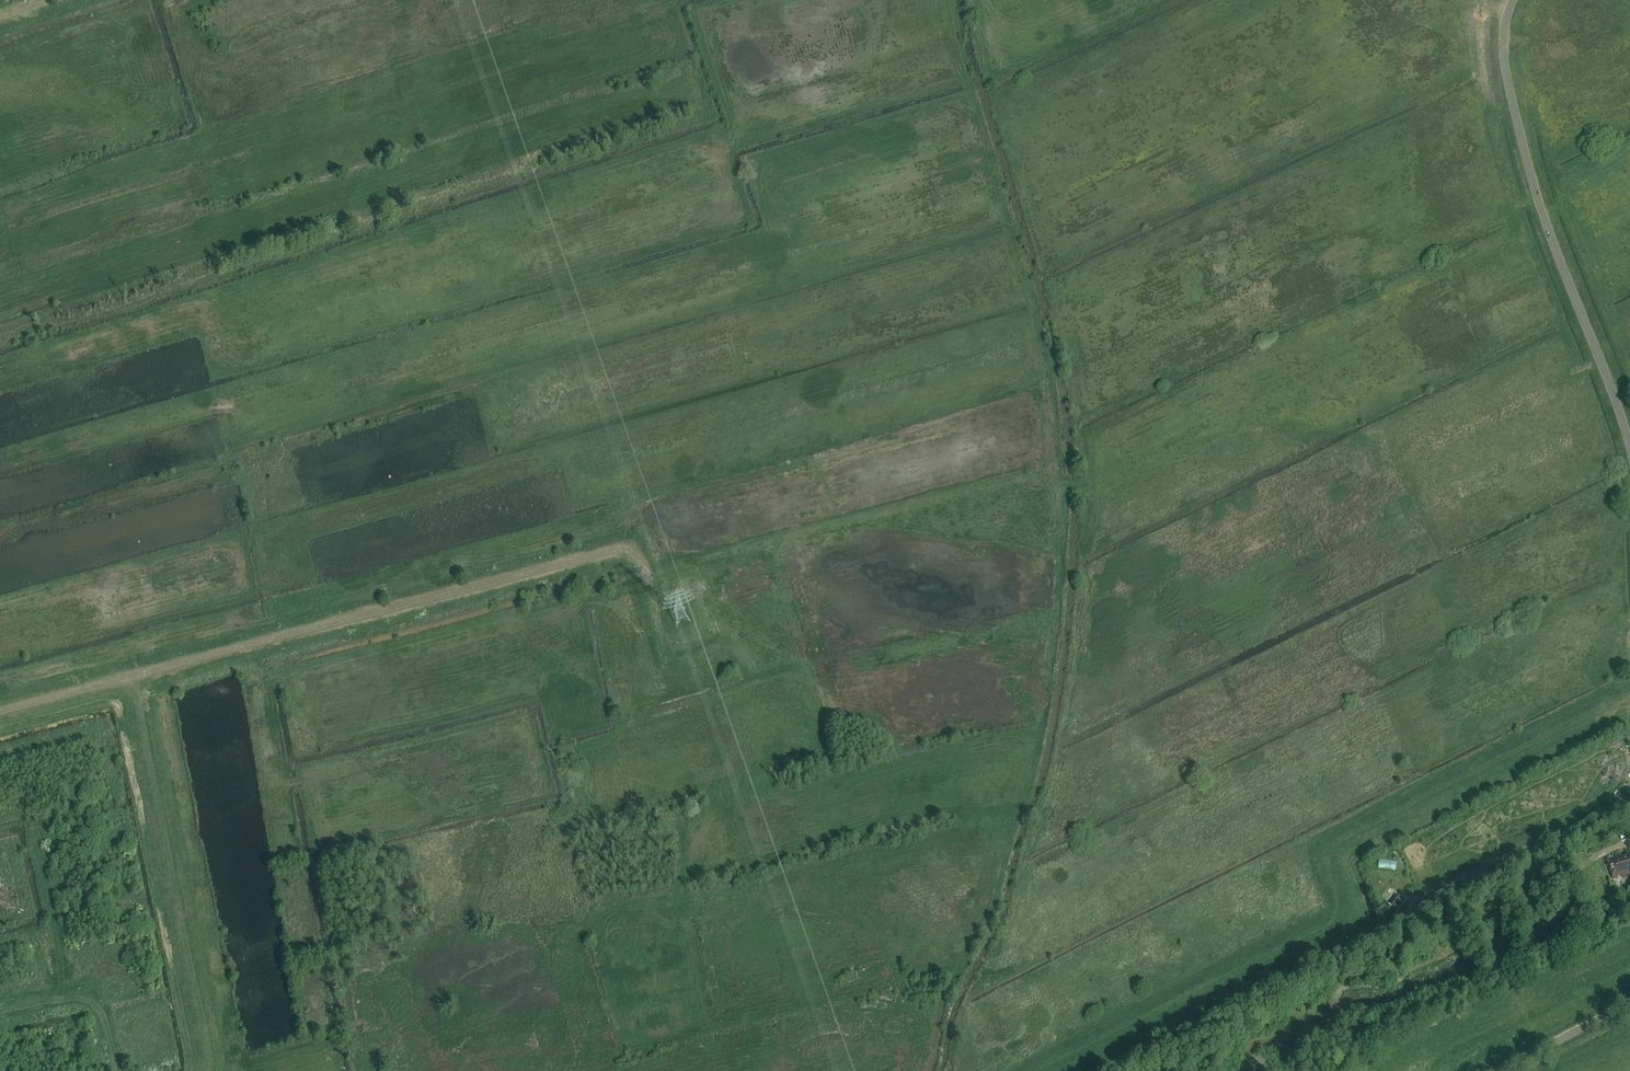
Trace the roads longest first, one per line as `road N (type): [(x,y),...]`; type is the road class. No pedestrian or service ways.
road 1 (track): [(0,712),(633,541),(645,567)]
road 2 (unclassified): [(1629,448),(1541,209),(1505,59),(1512,0)]
road 3 (unclassified): [(1629,1004),(1500,1070)]

